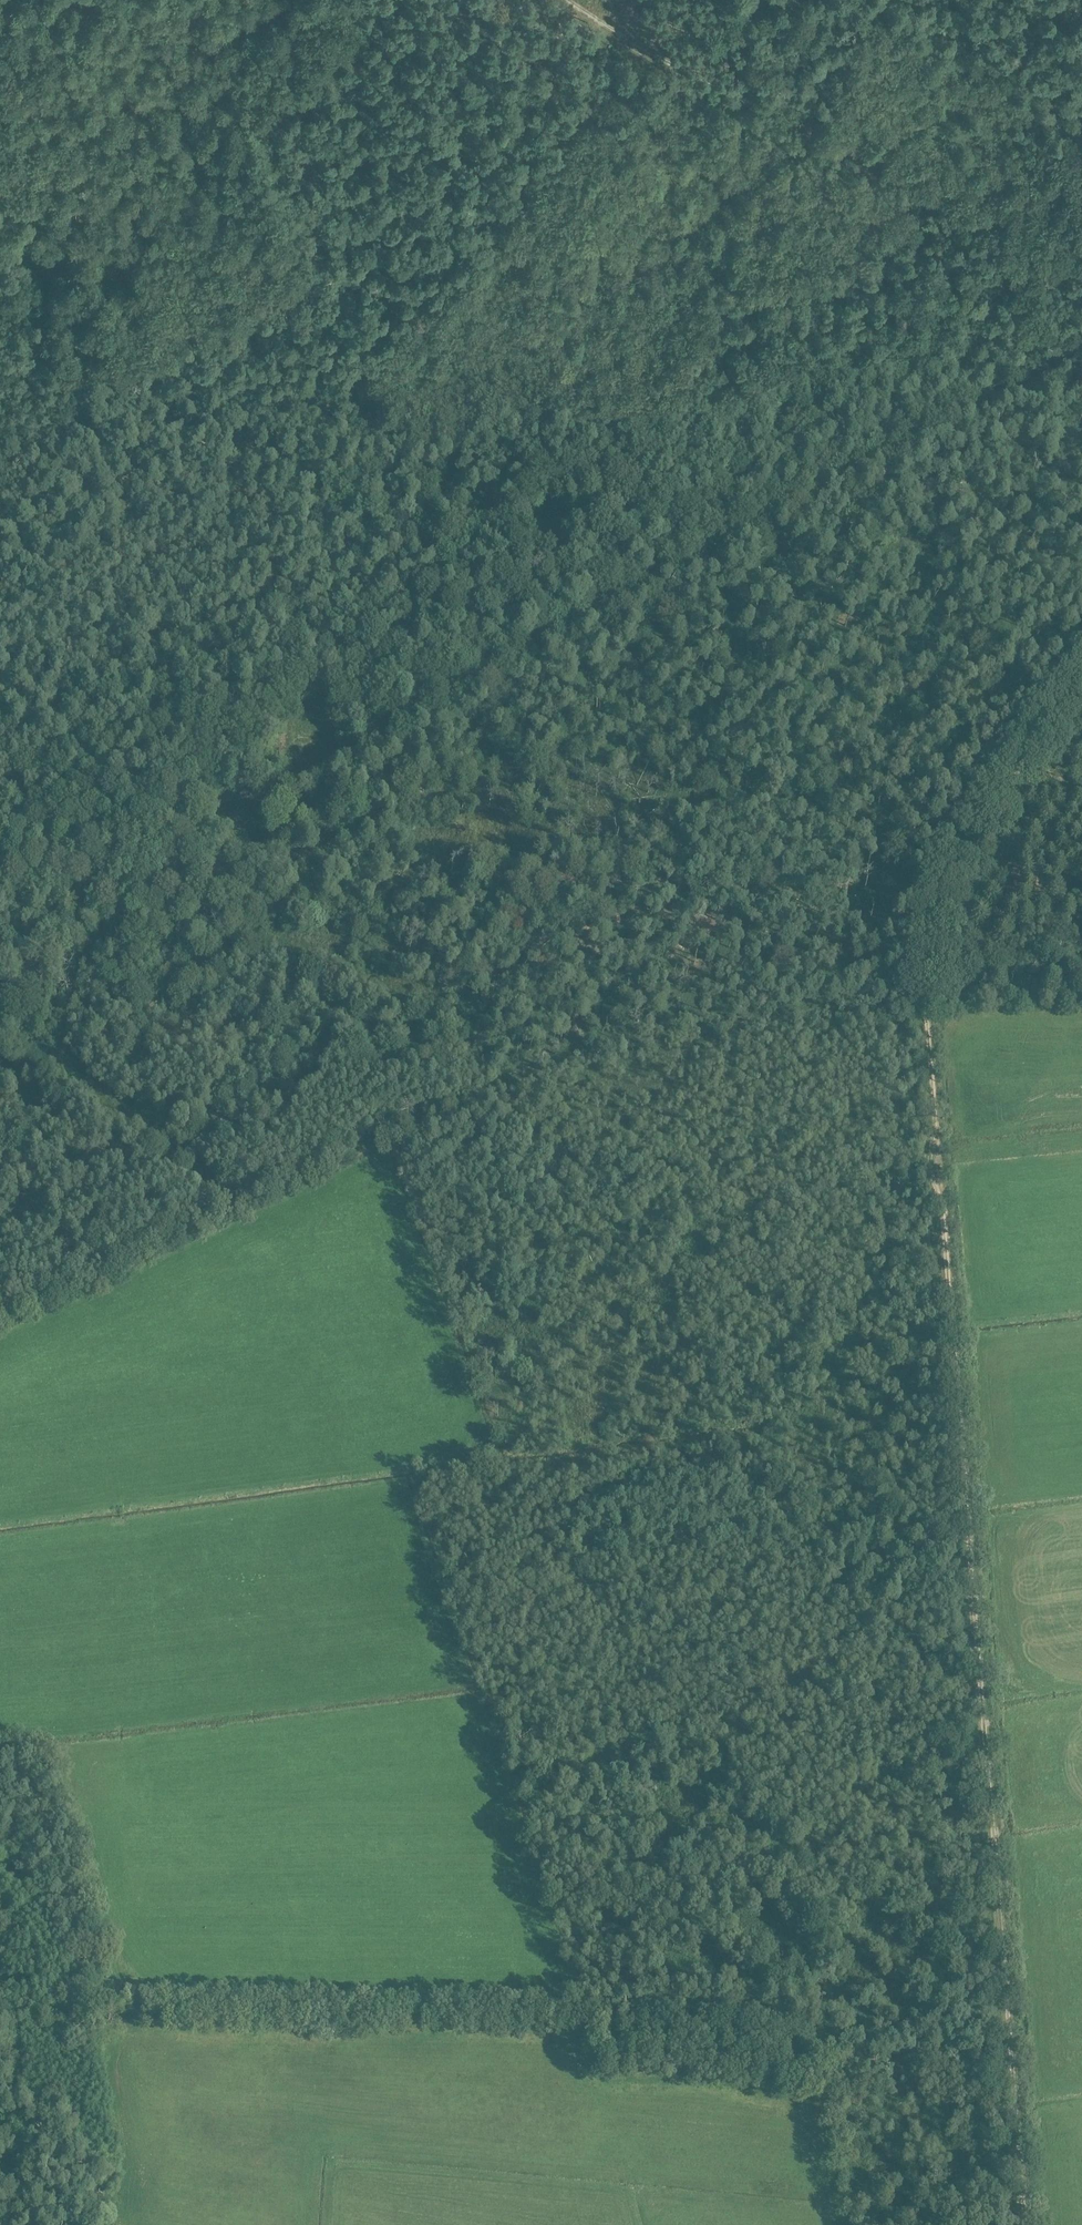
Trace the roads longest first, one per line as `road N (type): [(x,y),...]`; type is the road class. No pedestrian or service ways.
road 1 (track): [(1025,2224),(925,998),(934,911),(952,867),(1081,683)]
road 2 (tertiary): [(0,875),(320,768),(1009,392),(1081,372)]
road 3 (track): [(564,0),(670,63),(884,163),(976,218),(1003,261),(1043,380)]

